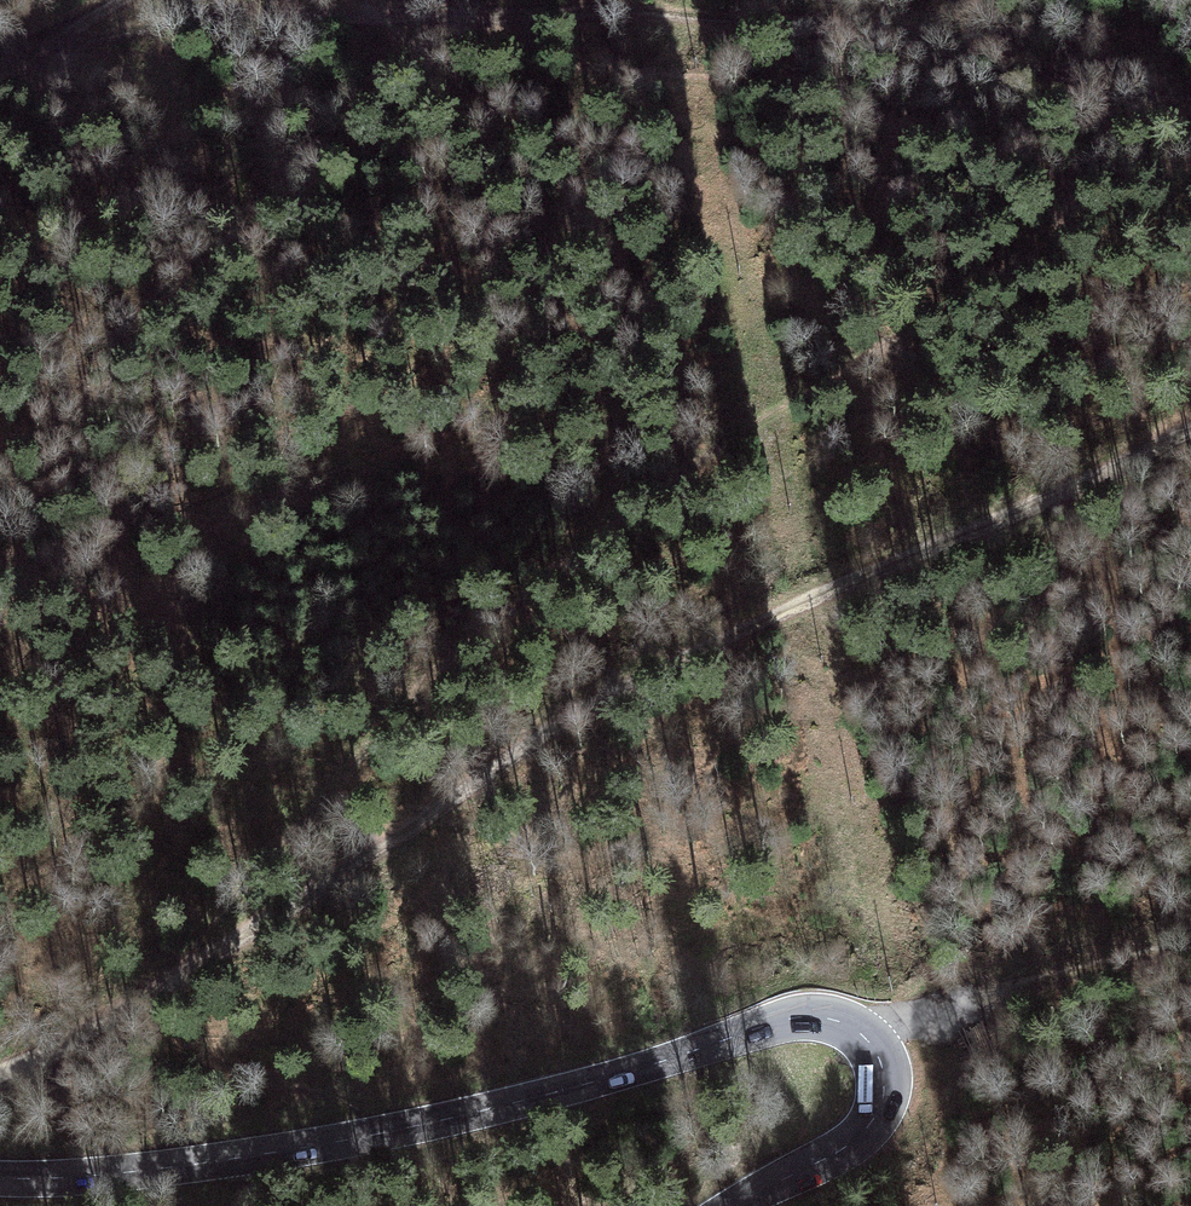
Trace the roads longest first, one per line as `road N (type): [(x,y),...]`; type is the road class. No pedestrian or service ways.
road 1 (track): [(0,50),(359,7),(776,24),(1190,90)]
road 2 (track): [(1190,429),(620,690),(186,971)]
road 3 (secondary): [(735,1205),(852,1142),(875,1118),(881,1066),(867,1040),(840,1022),(800,1017),(589,1083),(381,1132),(159,1169),(0,1178)]
road 4 (track): [(867,1040),(893,1023),(1079,975),(1190,934)]
road 5 (track): [(142,998),(0,1078)]
road 6 (track): [(116,0),(0,83)]

